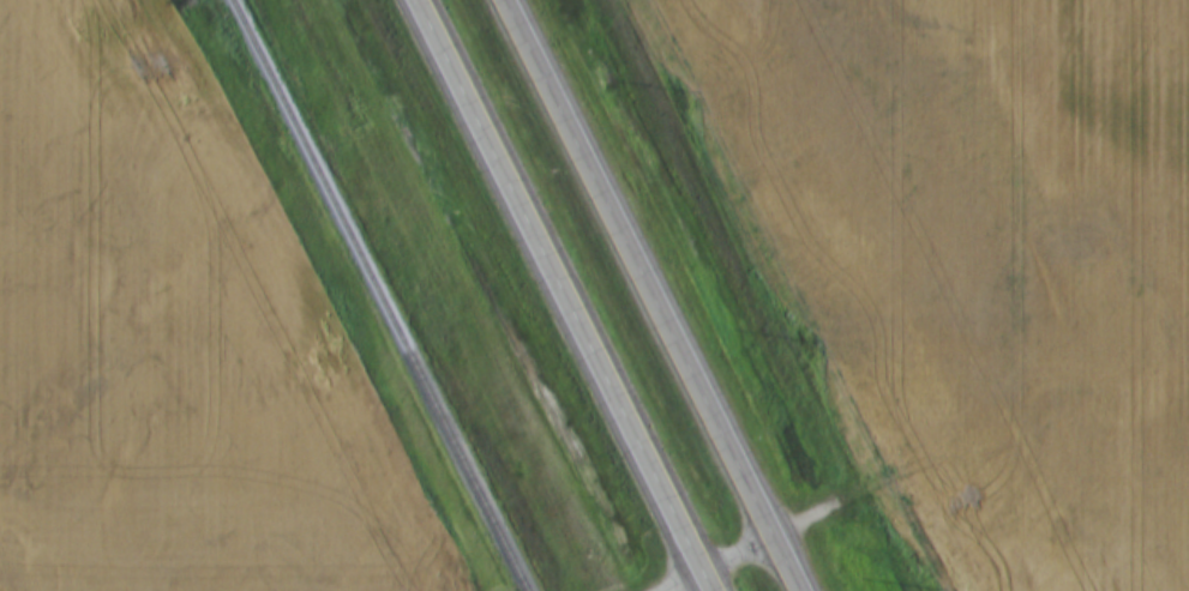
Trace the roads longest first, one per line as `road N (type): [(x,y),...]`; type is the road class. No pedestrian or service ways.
road 1 (trunk): [(806,590),(511,0)]
road 2 (trunk): [(421,0),(714,590)]

